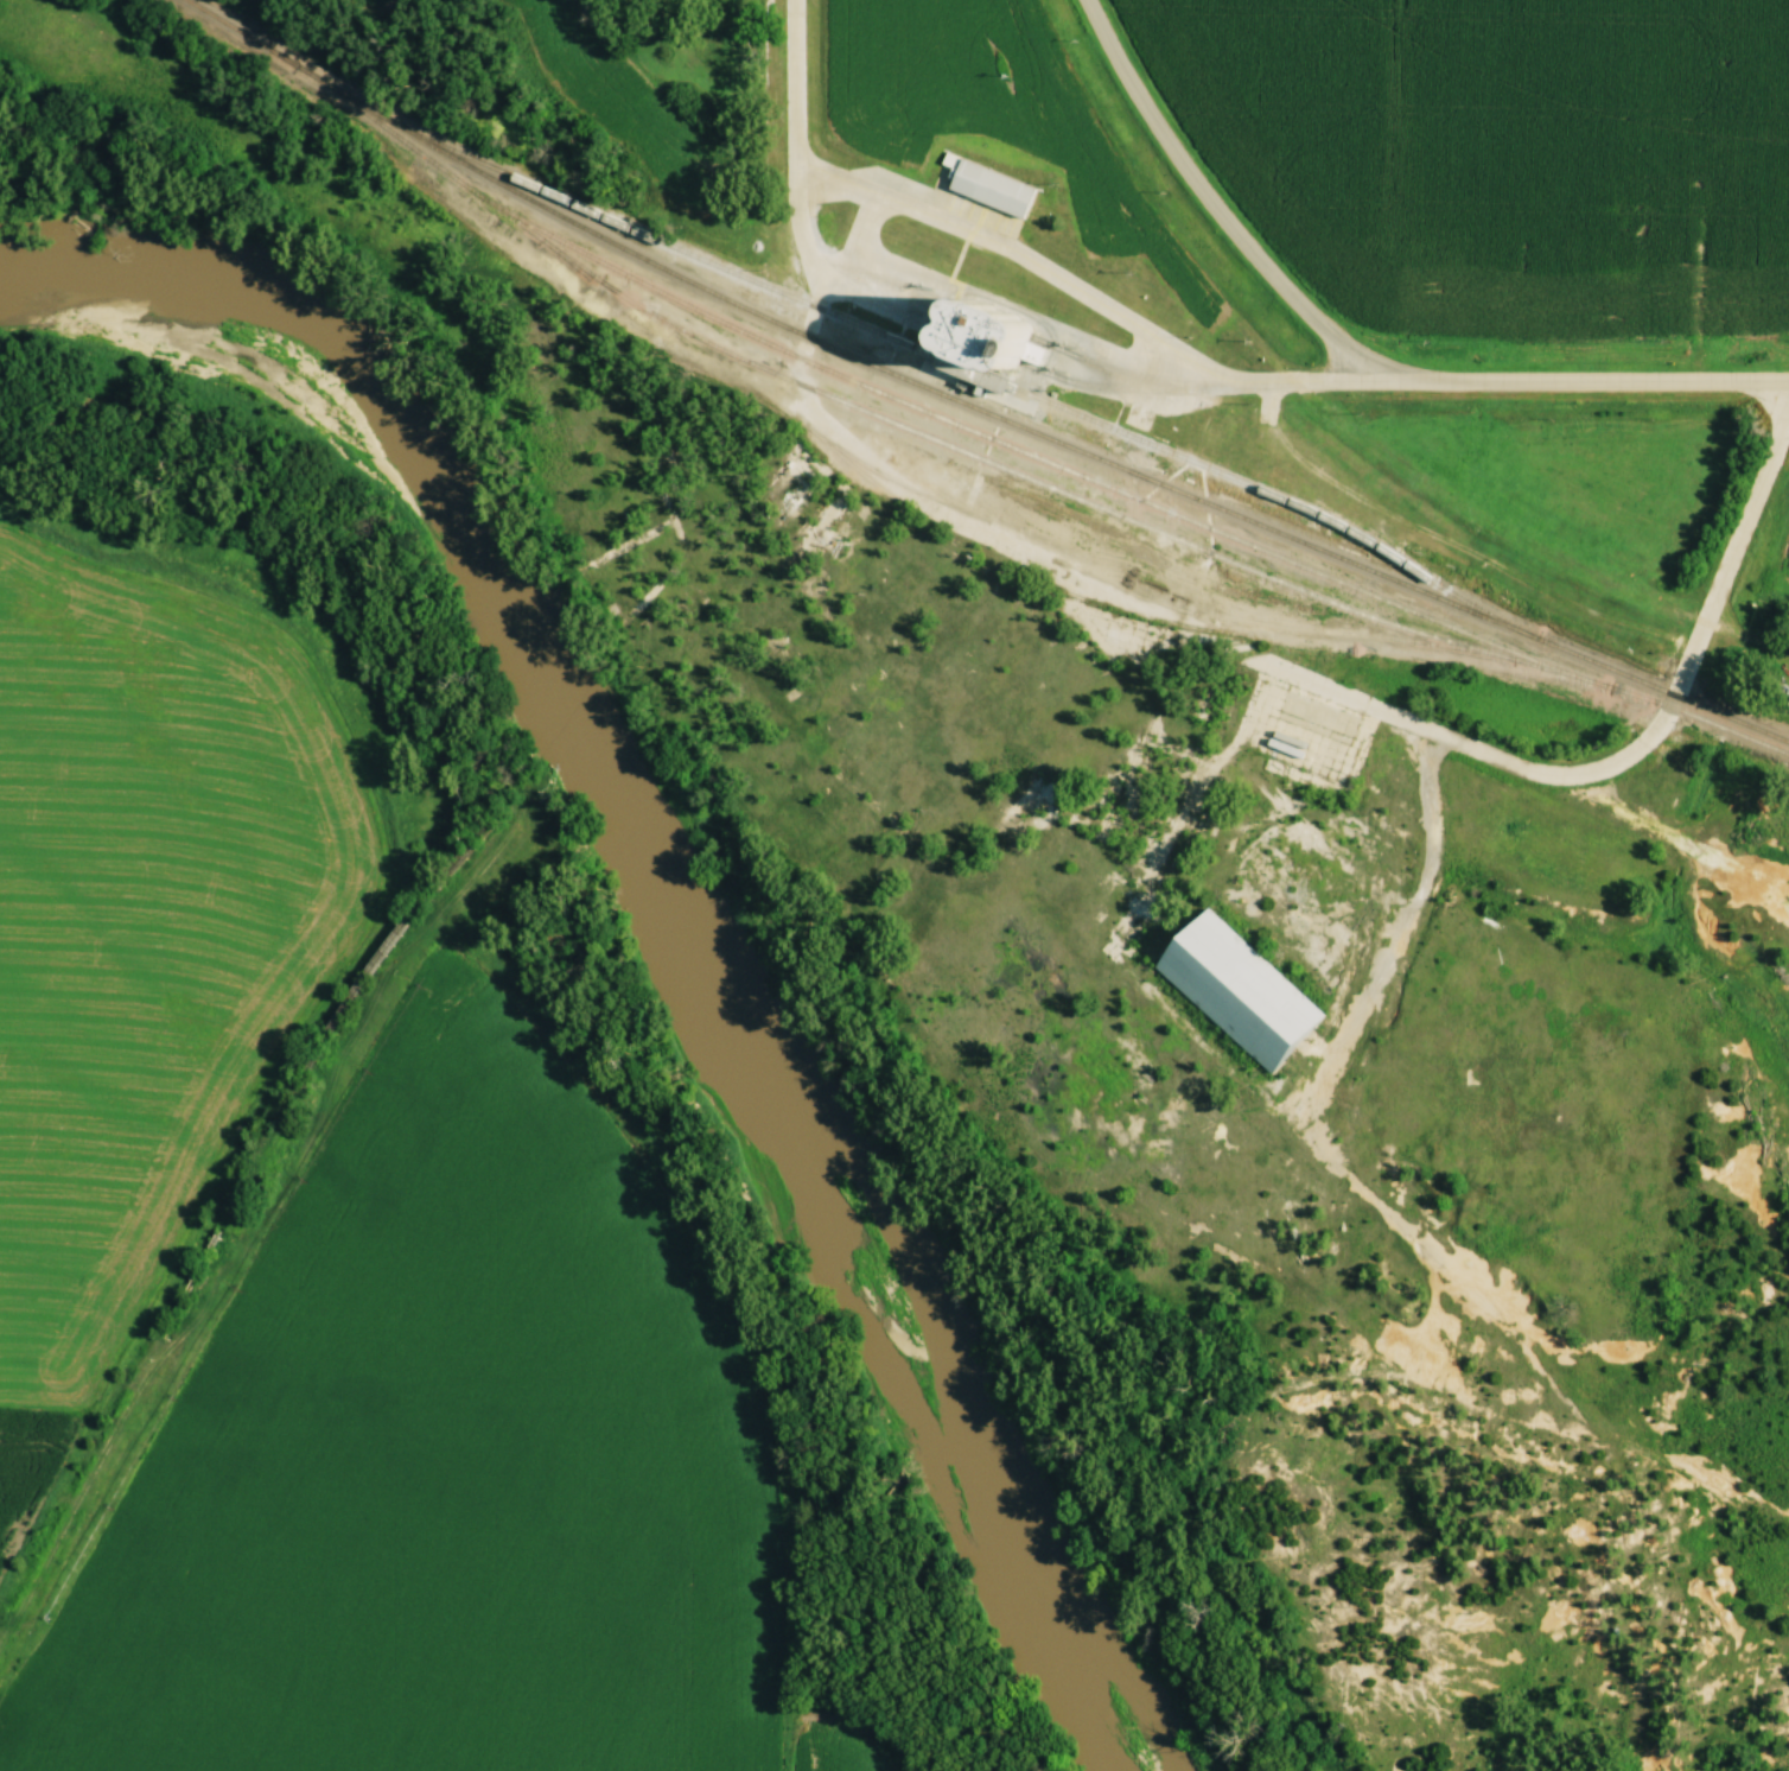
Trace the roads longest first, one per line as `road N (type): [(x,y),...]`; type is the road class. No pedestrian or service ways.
road 1 (tertiary): [(1388,375),(1357,360),(1254,258),(1157,128),(1088,0)]
road 2 (tertiary): [(1788,382),(1464,383),(1388,375)]

